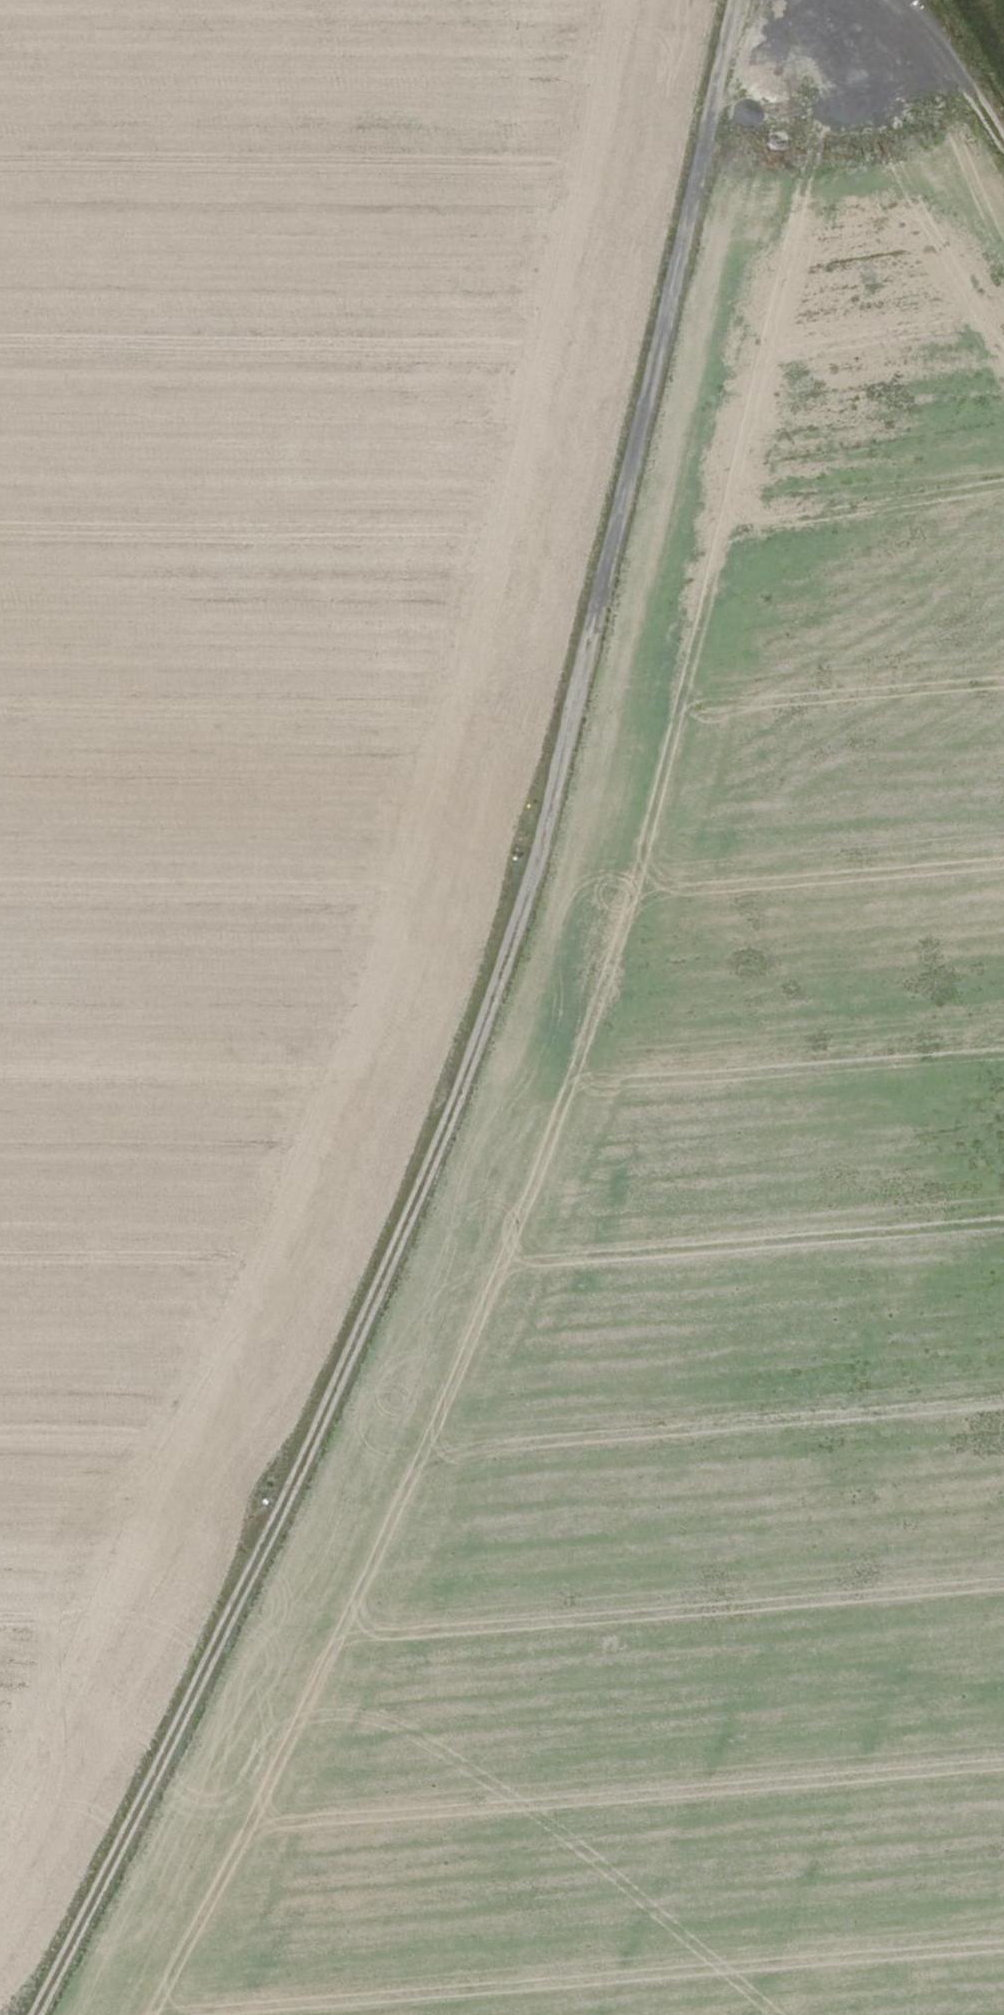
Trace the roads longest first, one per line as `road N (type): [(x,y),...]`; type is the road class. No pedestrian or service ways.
road 1 (track): [(30,2014),(308,1466),(530,886),(745,0)]
road 2 (track): [(1003,153),(906,0)]

